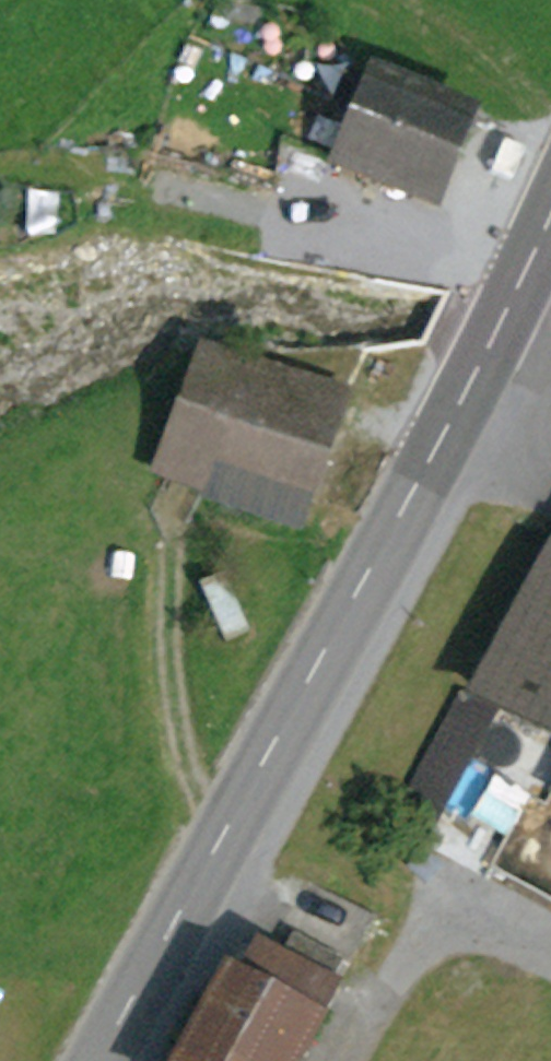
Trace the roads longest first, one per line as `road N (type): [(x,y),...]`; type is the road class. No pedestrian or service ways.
road 1 (primary): [(550,220),(96,1060)]
road 2 (track): [(0,173),(173,188),(372,229)]
road 3 (track): [(227,820),(201,791),(178,737),(171,535)]

